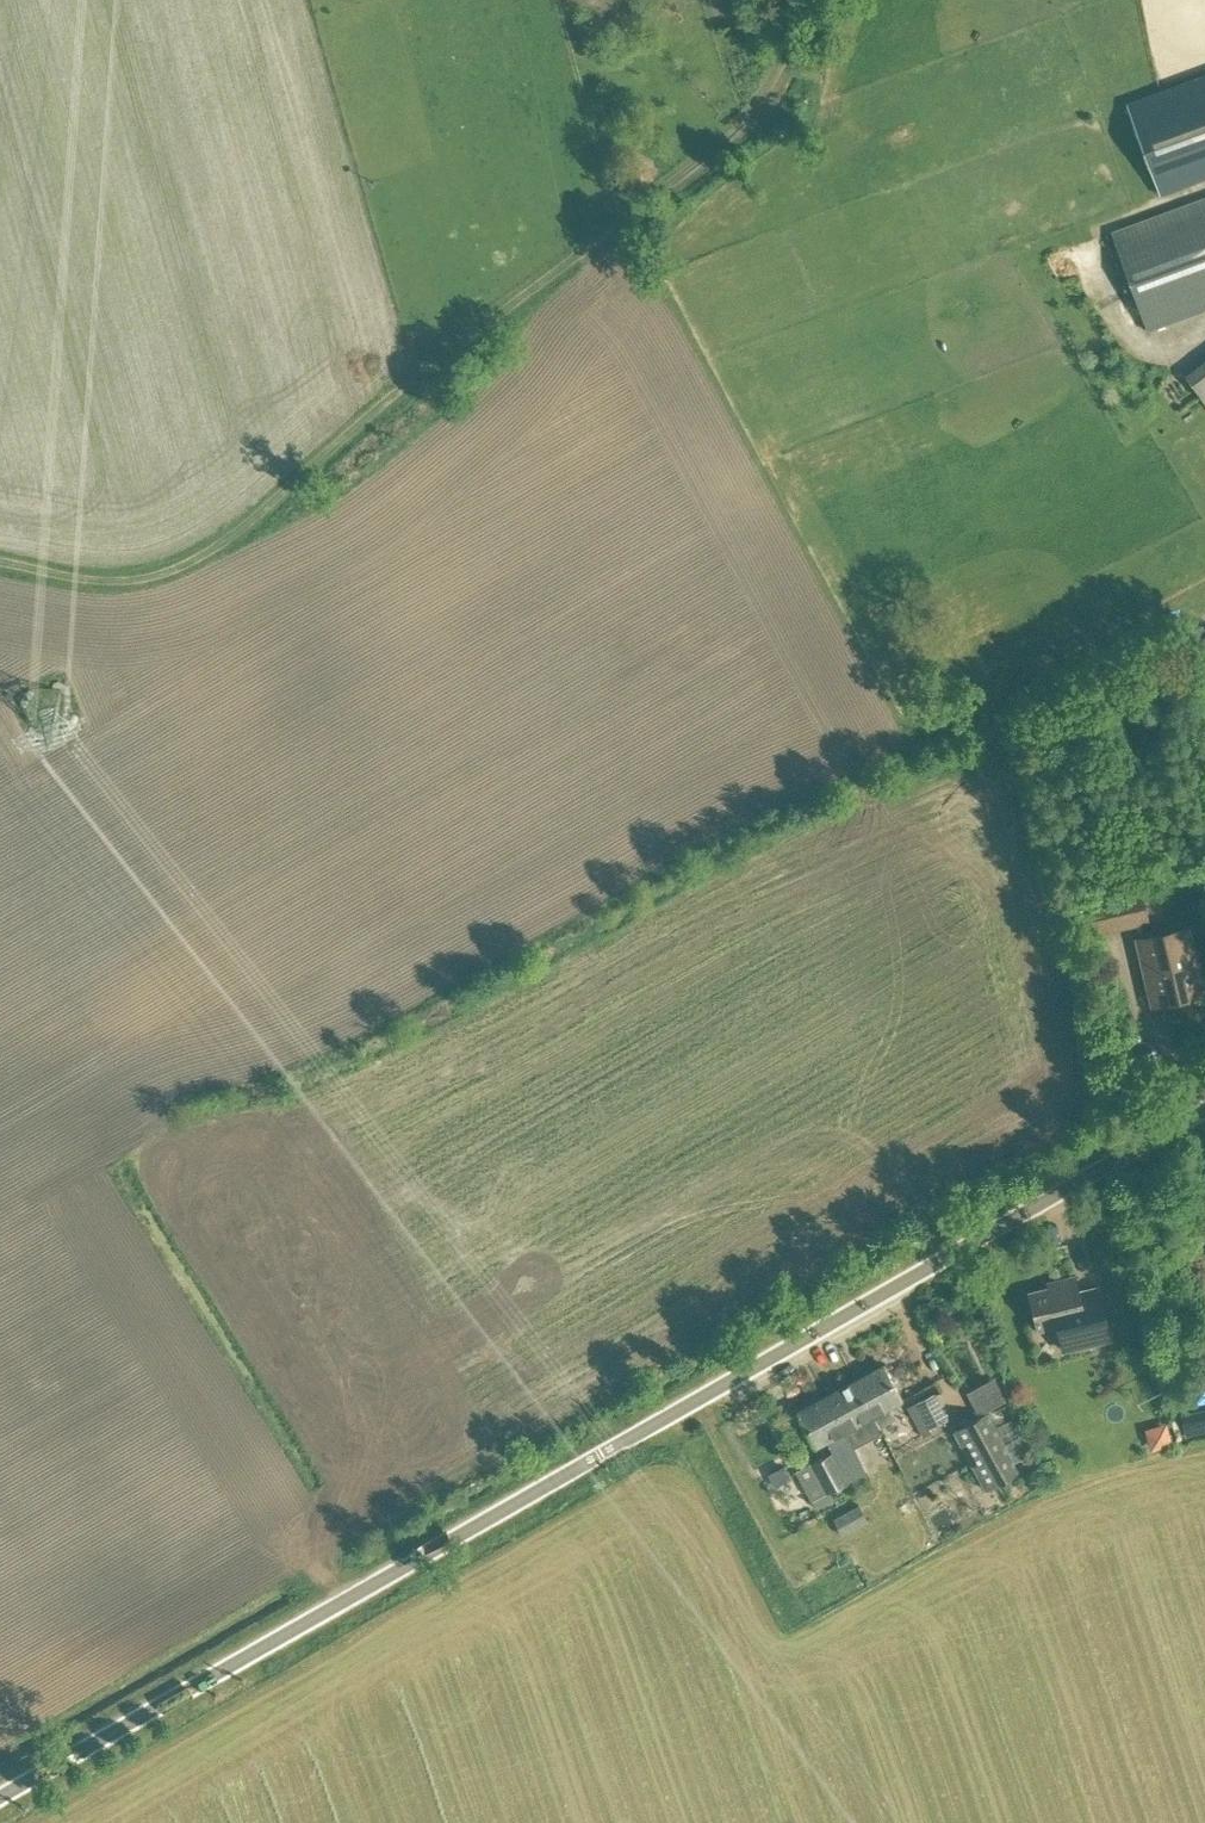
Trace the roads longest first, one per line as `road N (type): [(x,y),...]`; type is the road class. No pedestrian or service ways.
road 1 (unclassified): [(0,1795),(1204,1110)]
road 2 (track): [(0,562),(127,582),(165,574),(234,533),(337,437),(720,143),(785,65),(814,0)]

